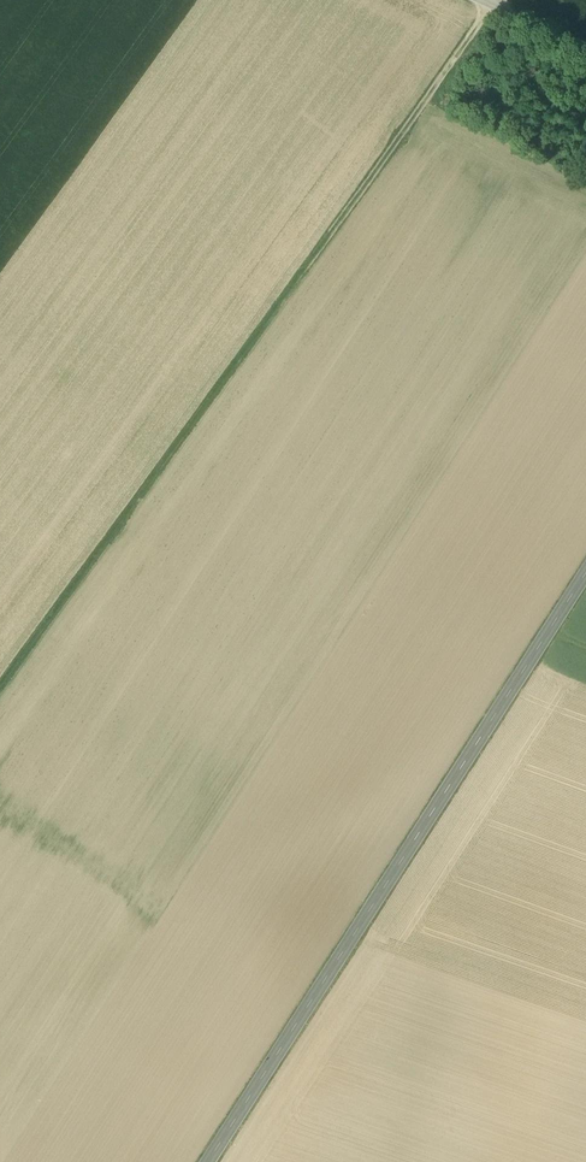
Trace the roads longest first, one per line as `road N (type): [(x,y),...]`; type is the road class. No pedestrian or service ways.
road 1 (track): [(0,690),(491,8)]
road 2 (secondary): [(585,576),(210,1161)]

